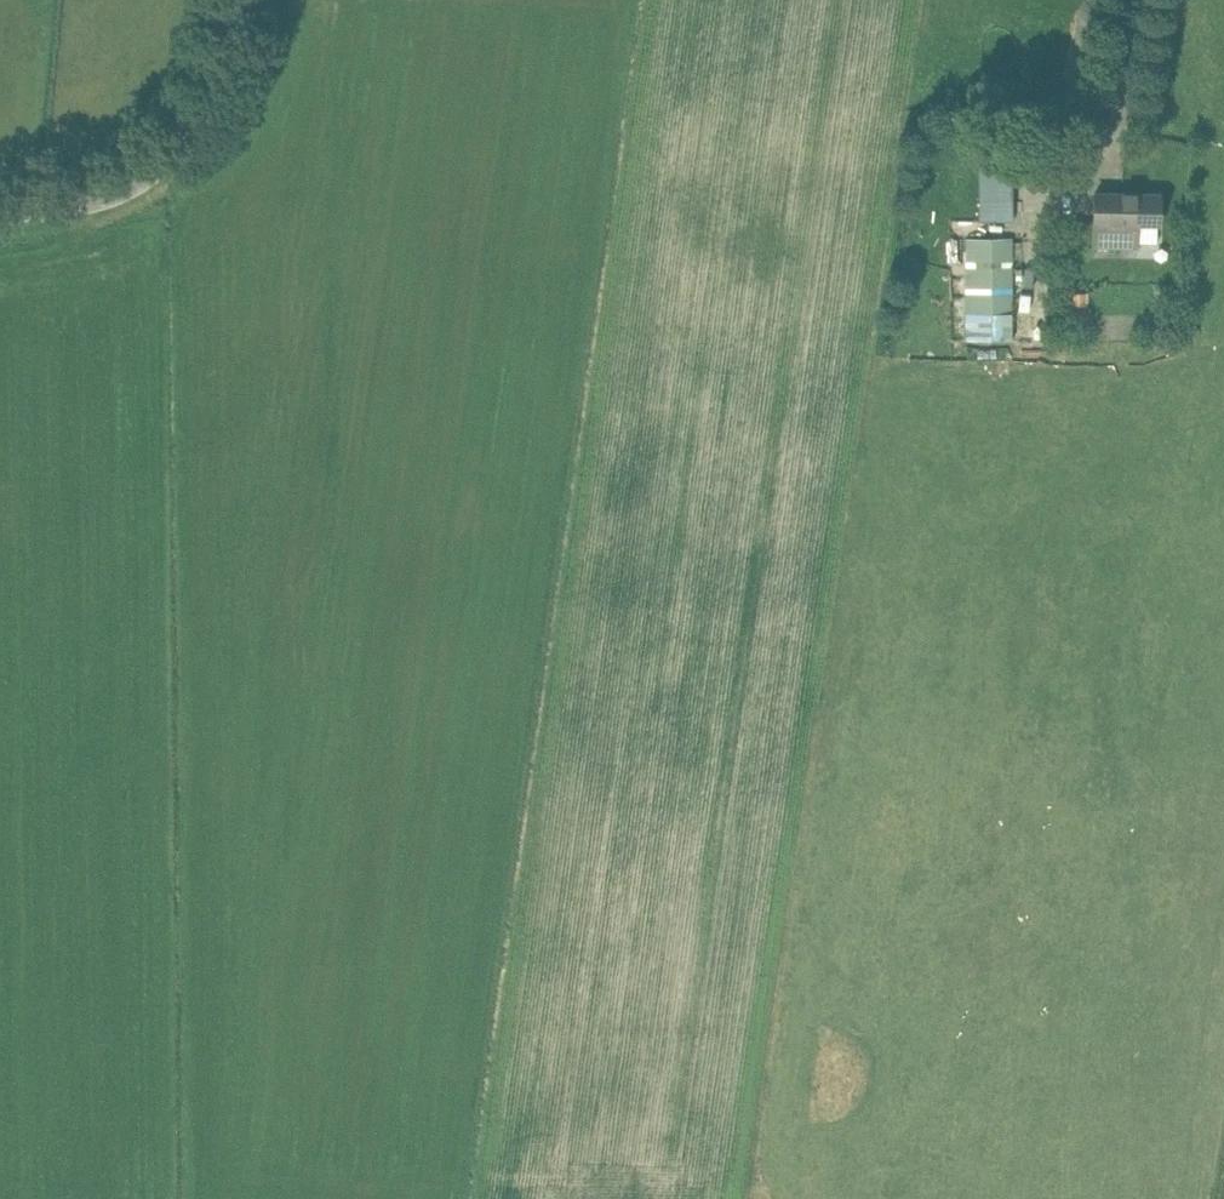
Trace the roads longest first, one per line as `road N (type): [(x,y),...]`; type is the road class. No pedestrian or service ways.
road 1 (tertiary): [(0,215),(111,193),(172,155),(223,73),(232,0)]

